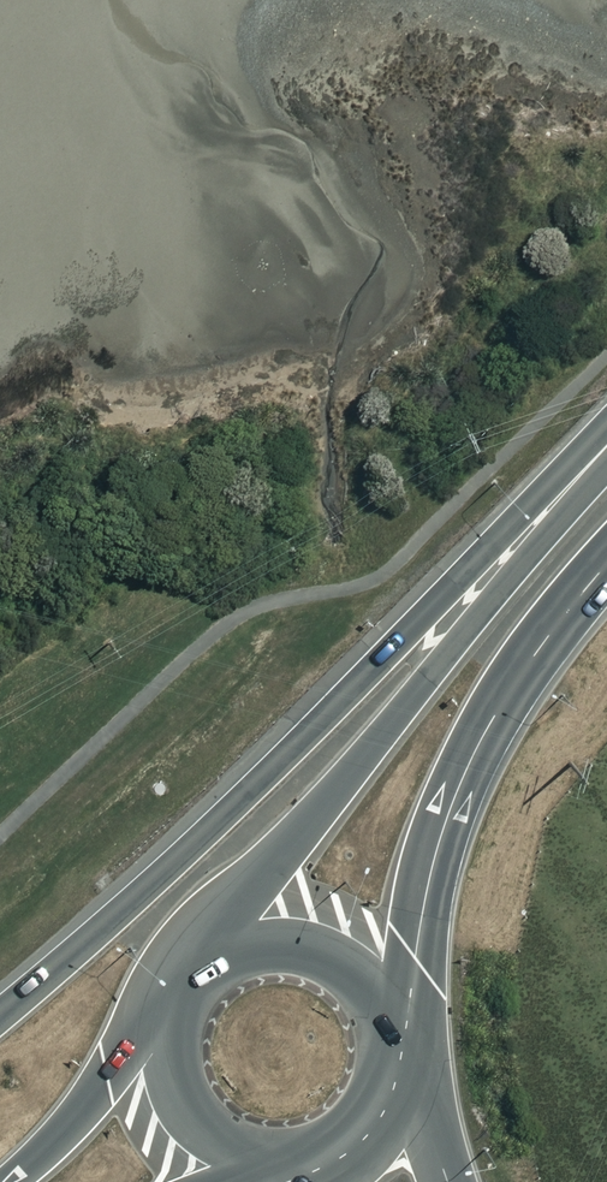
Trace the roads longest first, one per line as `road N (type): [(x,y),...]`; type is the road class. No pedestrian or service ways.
road 1 (trunk): [(0,1009),(242,796),(606,432)]
road 2 (trunk): [(198,969),(606,455)]
road 3 (trunk): [(606,562),(506,682),(468,750),(393,1022)]
road 4 (trunk): [(198,969),(250,940),(310,941),(362,970),(393,1022)]
road 5 (trunk): [(11,1181),(56,1144),(170,1009)]
road 6 (trunk): [(263,1171),(207,1148),(170,1099),(162,1069),(170,1009)]
road 7 (trunk): [(397,1065),(375,1124),(344,1153),(305,1170)]
road 8 (secondary): [(397,1065),(445,1181)]

